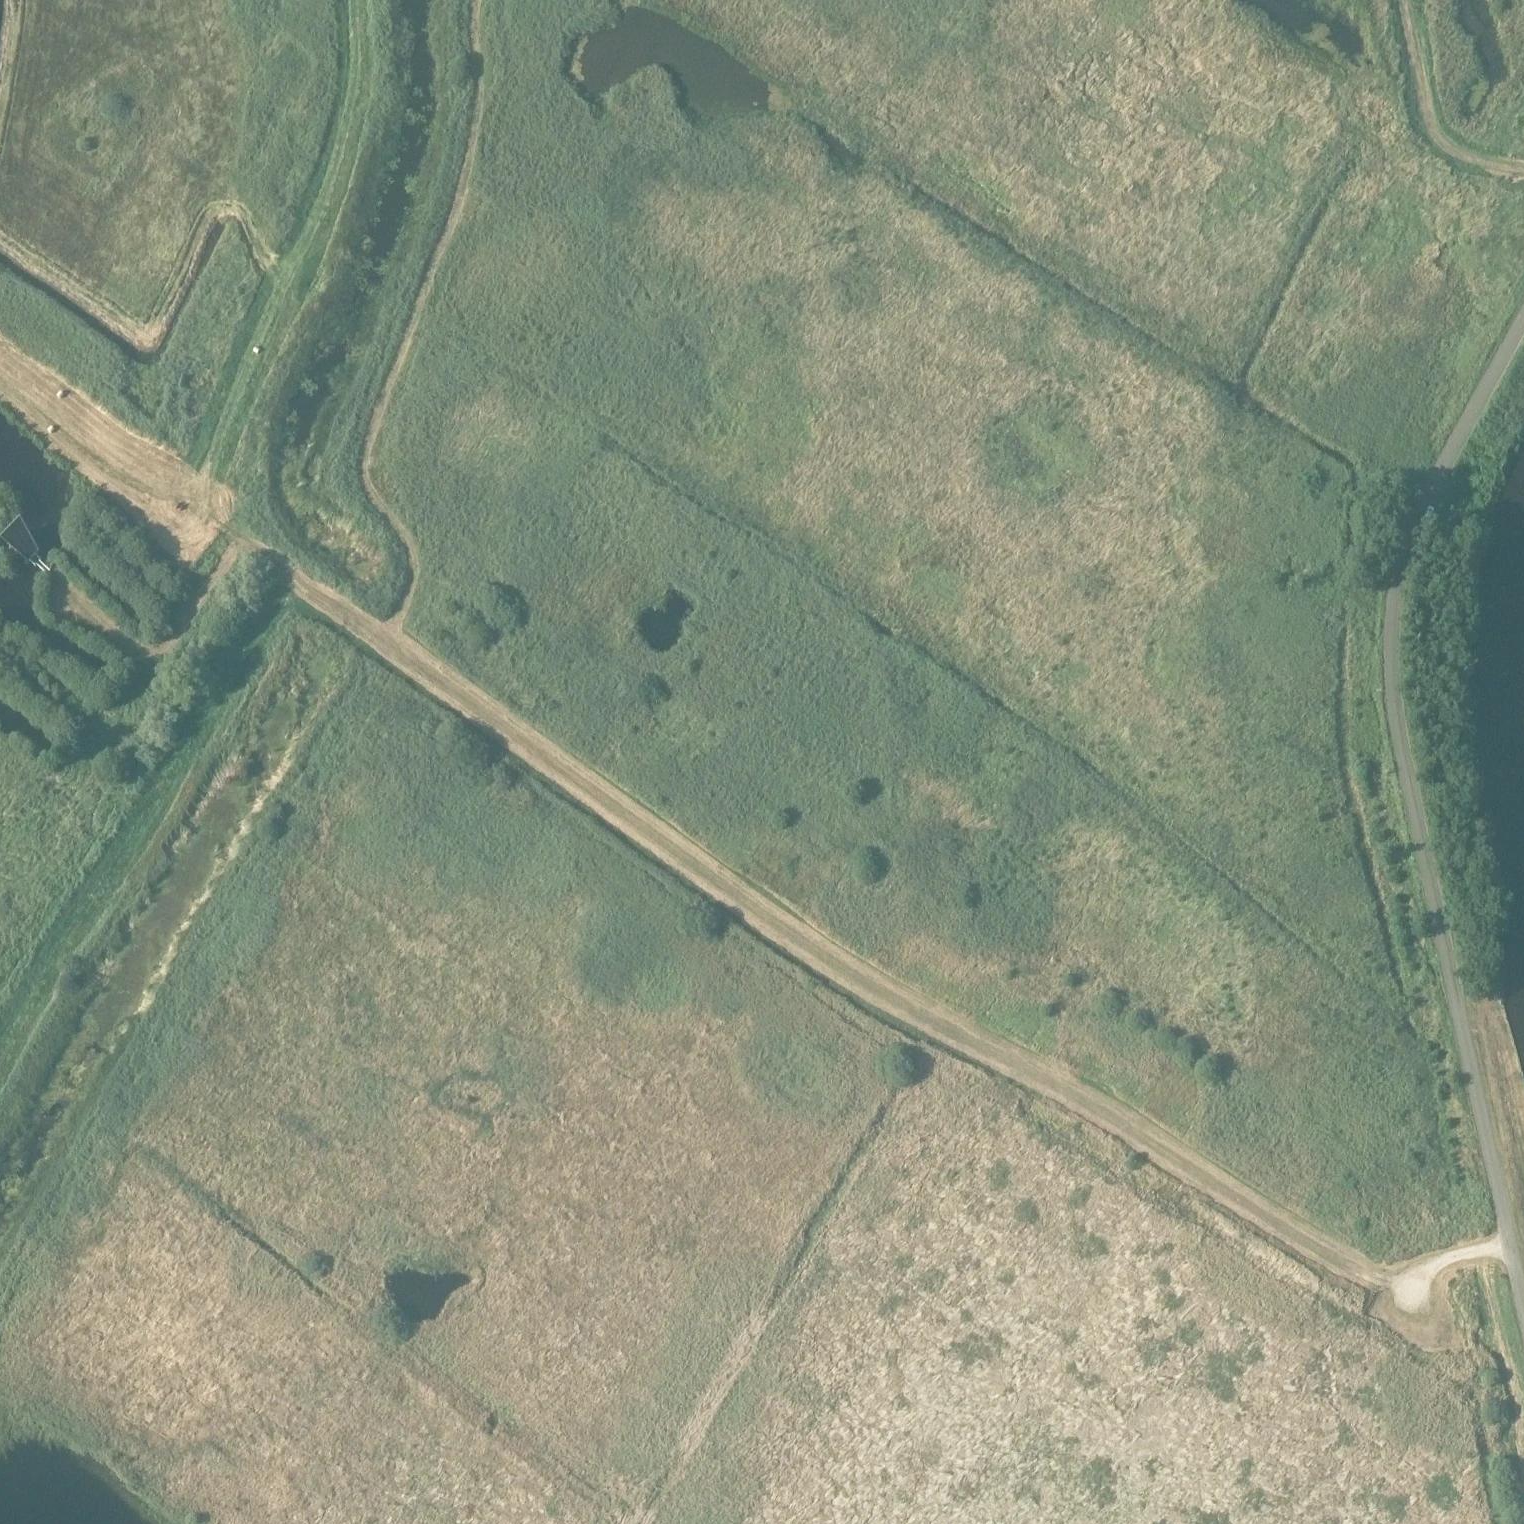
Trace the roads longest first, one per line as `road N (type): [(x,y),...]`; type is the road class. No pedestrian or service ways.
road 1 (track): [(1376,1282),(823,959),(236,543)]
road 2 (unclassified): [(1523,1309),(1402,749),(1390,661),(1397,580),(1420,507),(1523,317)]
road 3 (track): [(379,640),(404,596),(410,561),(399,526),(367,483),(366,450),(453,216),(479,71),(470,32),(474,0)]
road 4 (track): [(351,0),(354,96),(339,149),(207,482),(207,510),(236,543)]
road 5 (track): [(0,1048),(265,614),(295,579)]
road 6 (track): [(1523,172),(1487,165),(1438,140),(1426,111),(1408,0)]

